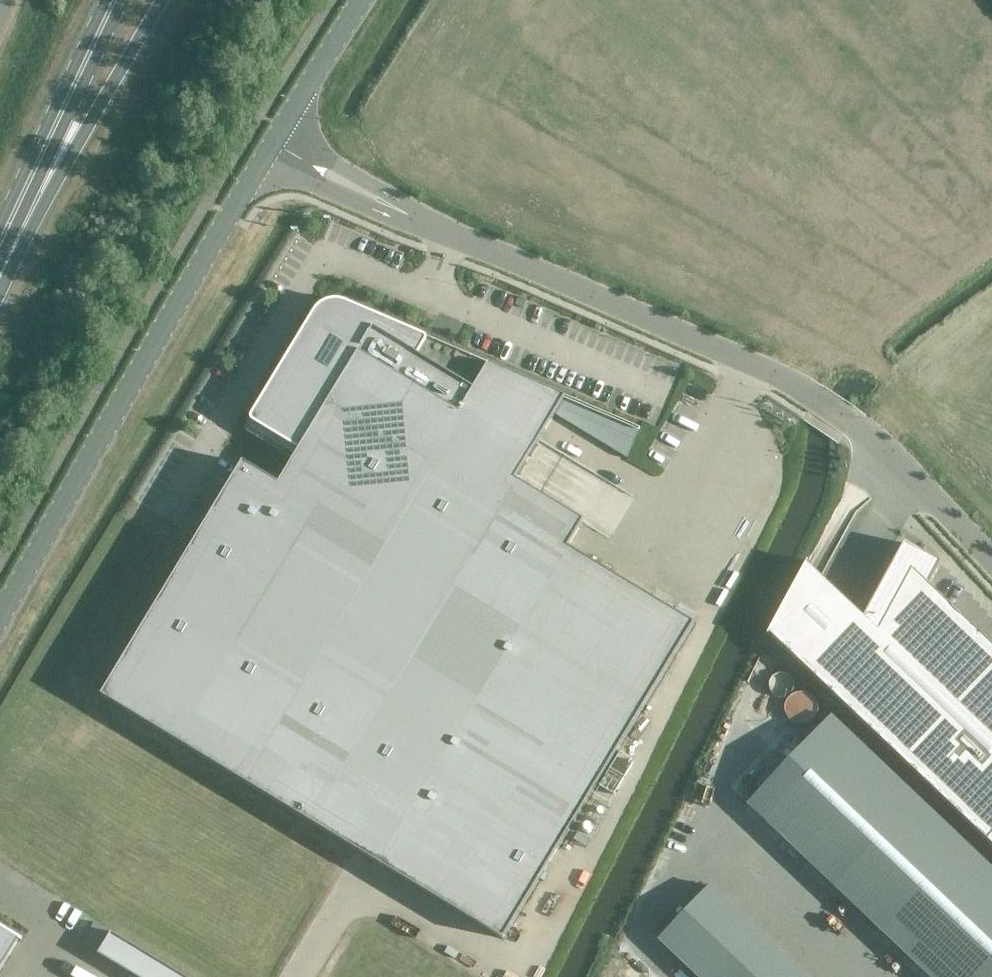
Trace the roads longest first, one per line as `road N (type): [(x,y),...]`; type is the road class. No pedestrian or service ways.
road 1 (unclassified): [(991,562),(881,444),(805,391),(364,197),(275,141)]
road 2 (tertiary): [(0,629),(275,141)]
road 3 (primary): [(0,267),(160,0)]
road 4 (primary): [(112,0),(0,243)]
road 5 (tertiary): [(275,141),(361,0)]

